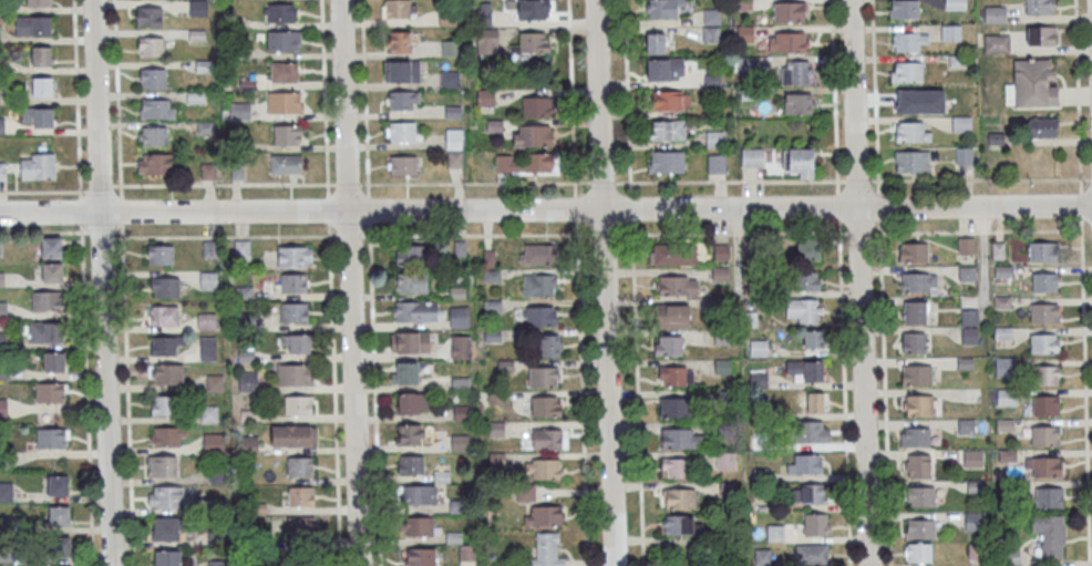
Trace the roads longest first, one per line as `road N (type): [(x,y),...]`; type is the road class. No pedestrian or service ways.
road 1 (residential): [(1091,206),(0,214)]
road 2 (residential): [(870,565),(849,0)]
road 3 (residential): [(110,565),(91,0)]
road 4 (residential): [(358,565),(340,0)]
road 5 (residential): [(612,565),(594,0)]

